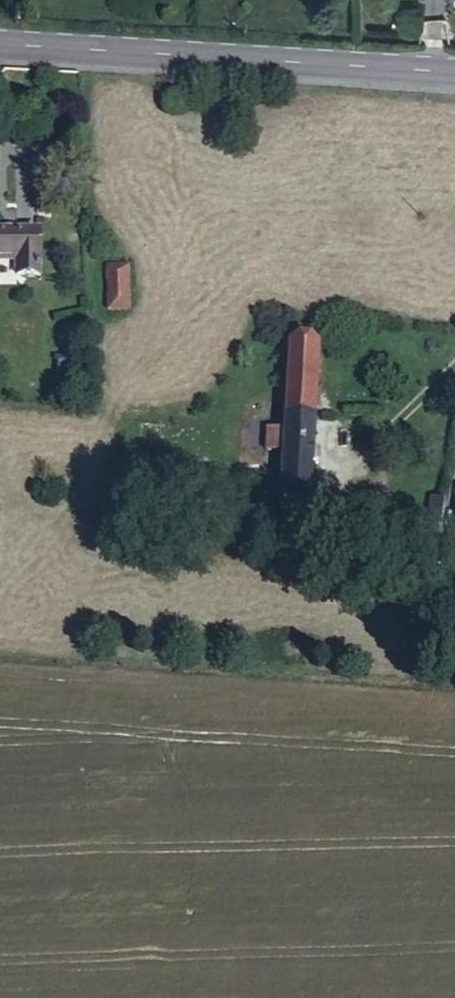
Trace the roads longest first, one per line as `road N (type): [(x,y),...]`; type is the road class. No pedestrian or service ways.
road 1 (secondary): [(0,46),(454,74)]

